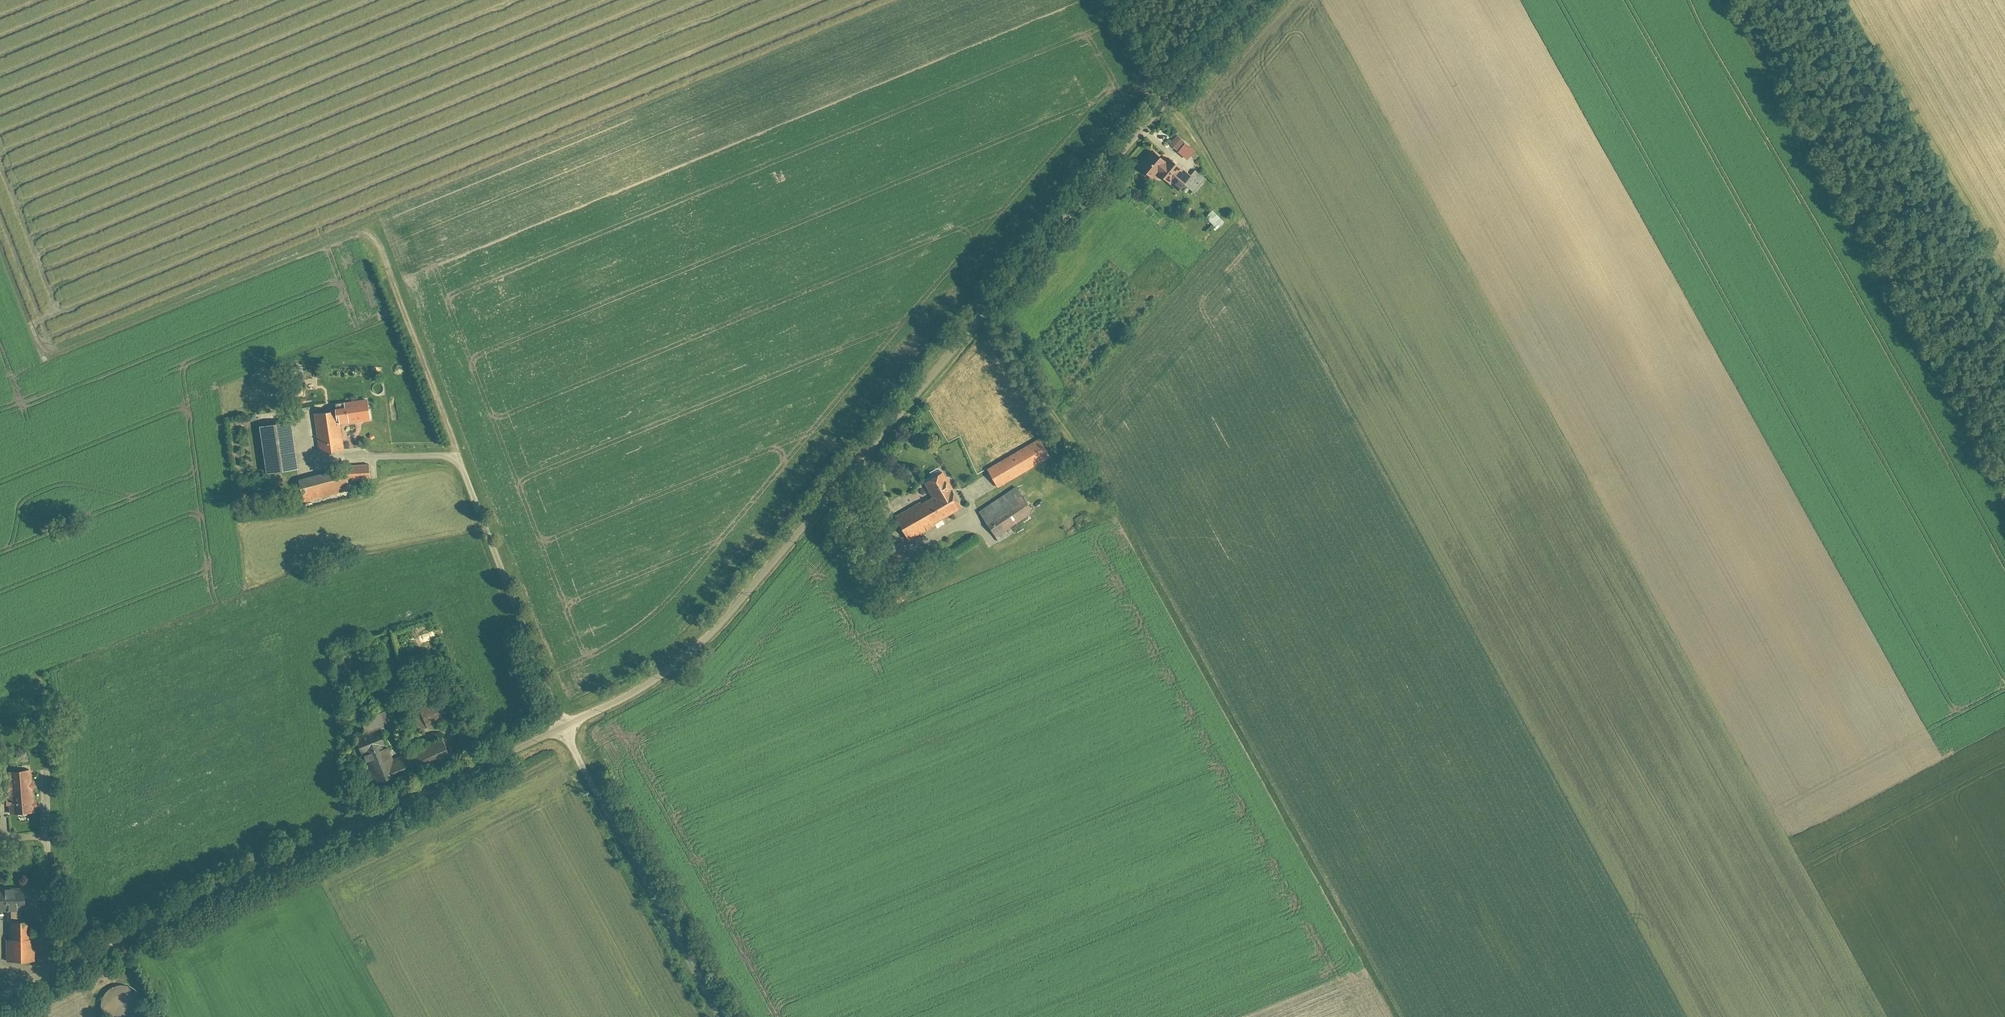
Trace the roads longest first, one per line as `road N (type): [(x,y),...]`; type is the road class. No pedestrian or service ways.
road 1 (residential): [(1246,0),(703,647),(565,729)]
road 2 (residential): [(565,729),(0,995)]
road 3 (residential): [(720,1016),(565,729)]

